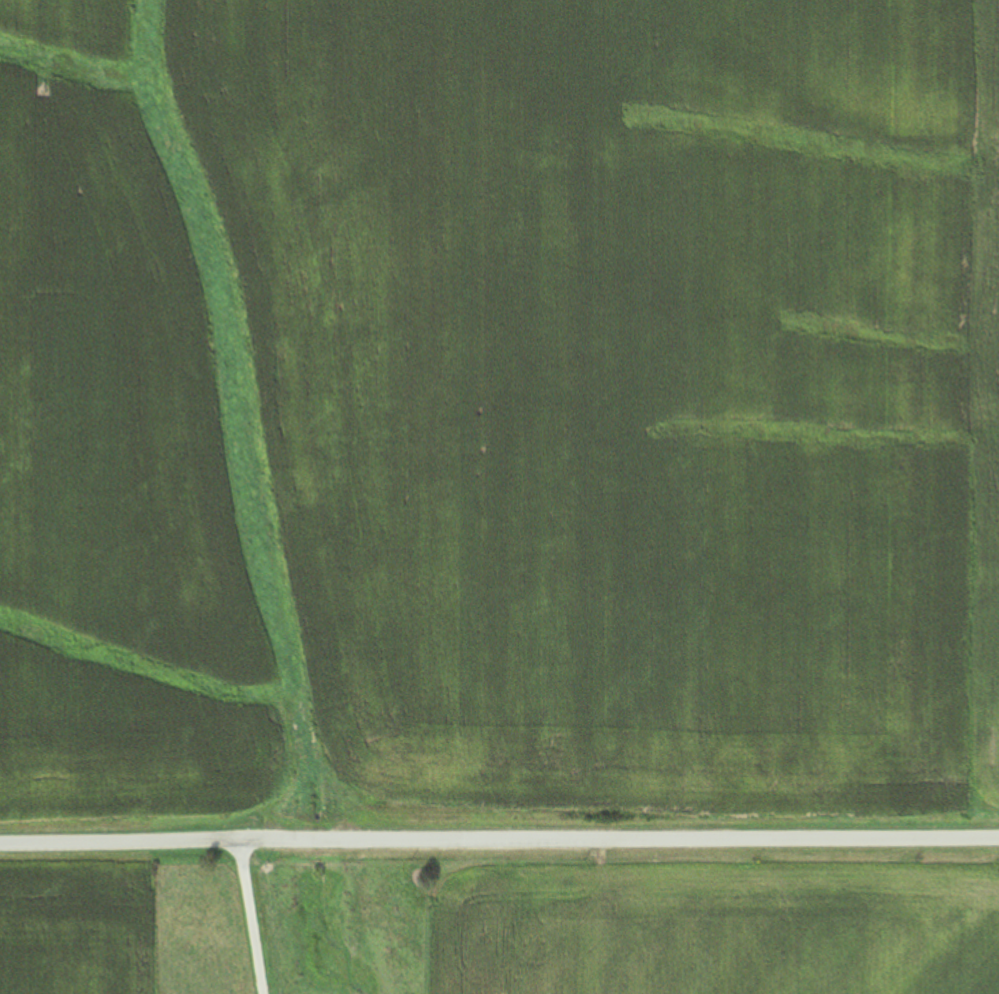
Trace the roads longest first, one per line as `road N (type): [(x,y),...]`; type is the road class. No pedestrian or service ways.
road 1 (residential): [(0,841),(998,836)]

